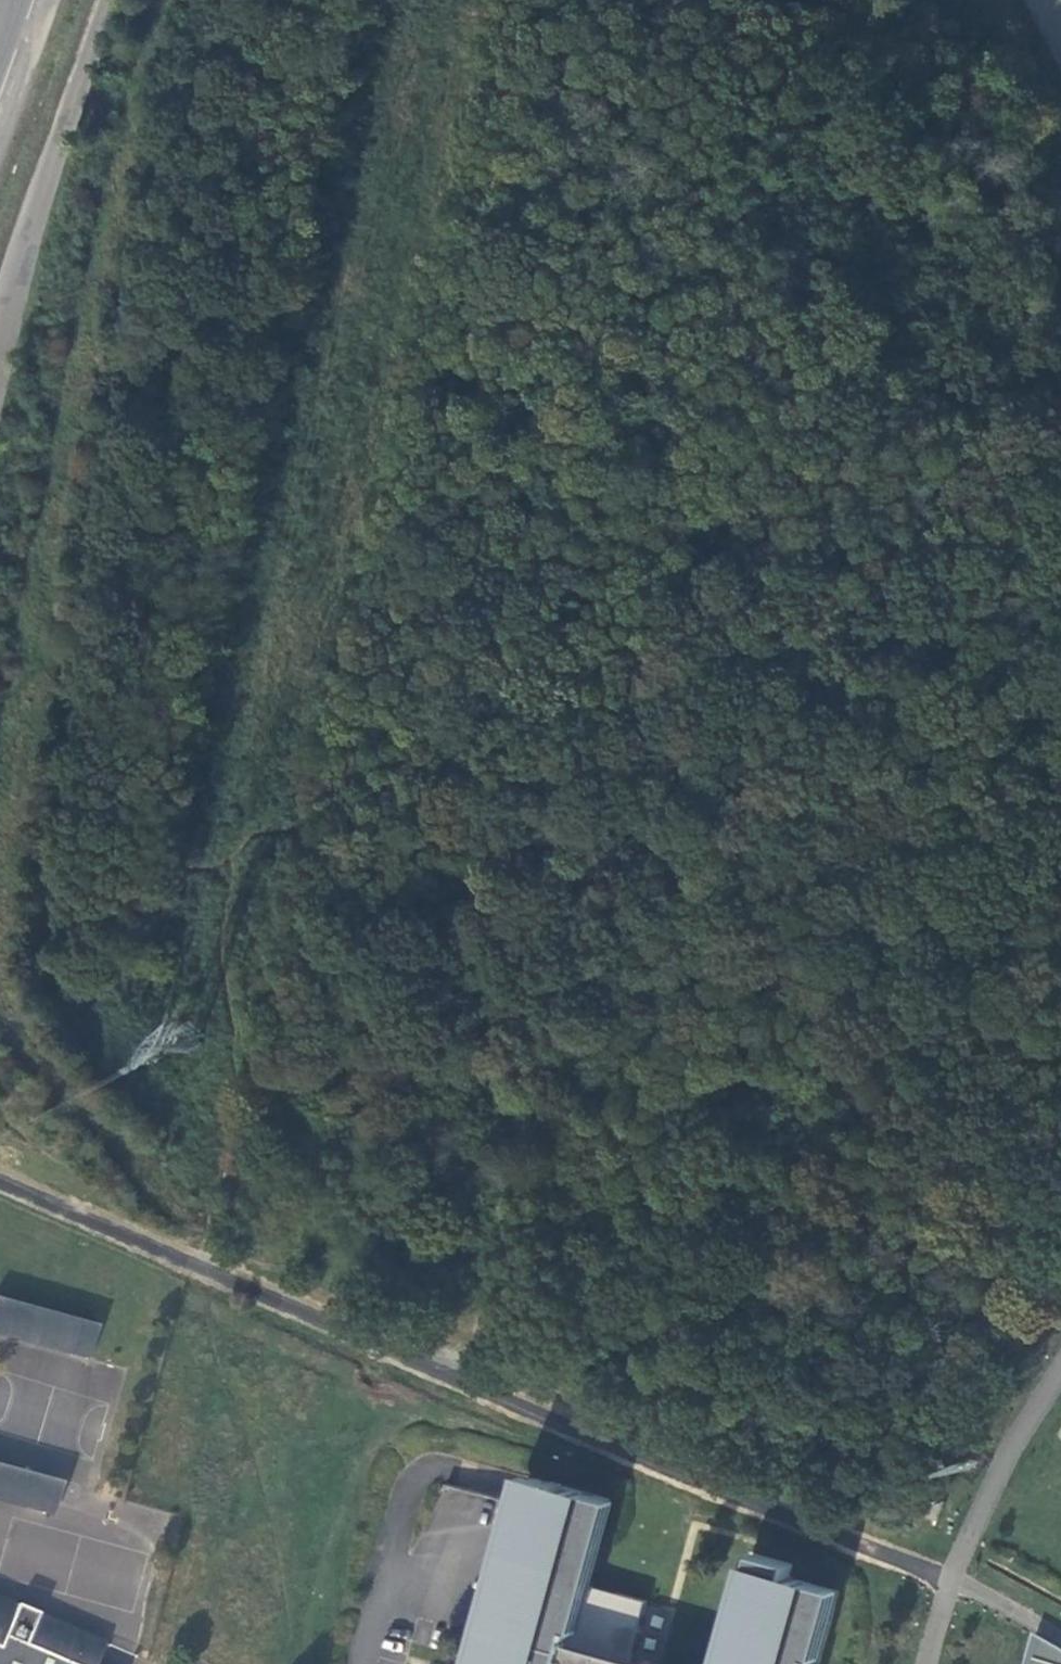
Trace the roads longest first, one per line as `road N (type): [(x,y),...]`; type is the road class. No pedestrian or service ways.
road 1 (track): [(953,1580),(696,1480),(0,1178)]
road 2 (unclassified): [(0,340),(44,188),(112,0)]

